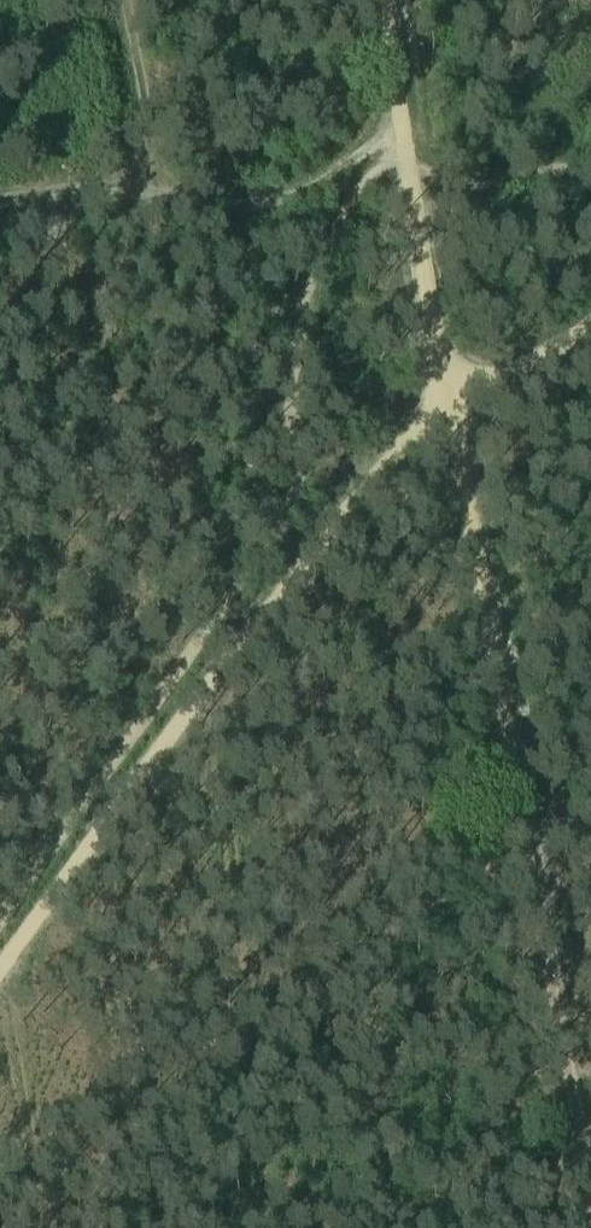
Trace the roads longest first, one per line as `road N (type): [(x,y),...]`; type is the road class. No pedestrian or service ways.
road 1 (track): [(0,963),(281,588),(369,481),(452,406)]
road 2 (track): [(590,1089),(567,939),(517,742),(492,570),(452,406)]
road 3 (track): [(452,406),(382,0)]
road 4 (track): [(405,133),(275,201),(198,205),(155,196)]
road 5 (track): [(155,196),(152,136),(127,0)]
road 6 (track): [(452,406),(590,324)]
road 7 (track): [(155,196),(0,221)]

